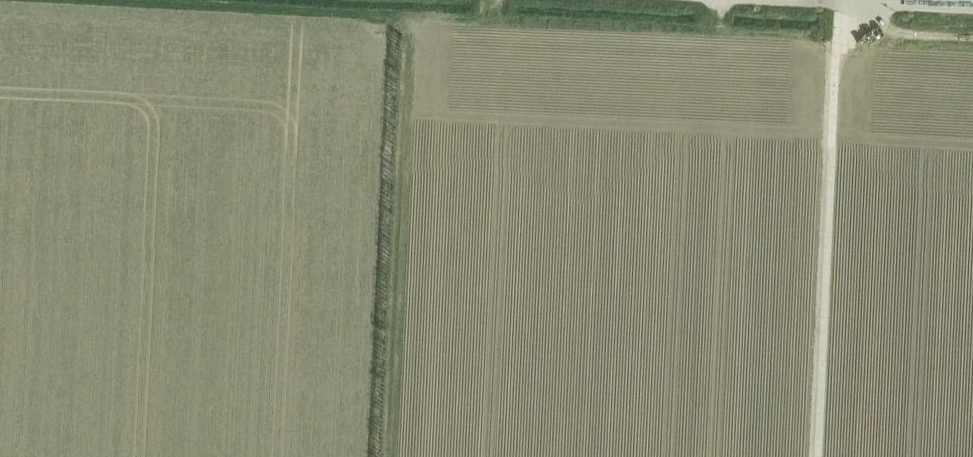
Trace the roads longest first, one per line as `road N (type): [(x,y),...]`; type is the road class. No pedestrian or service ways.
road 1 (track): [(972,47),(413,18),(393,456)]
road 2 (track): [(818,456),(836,54),(856,3)]

